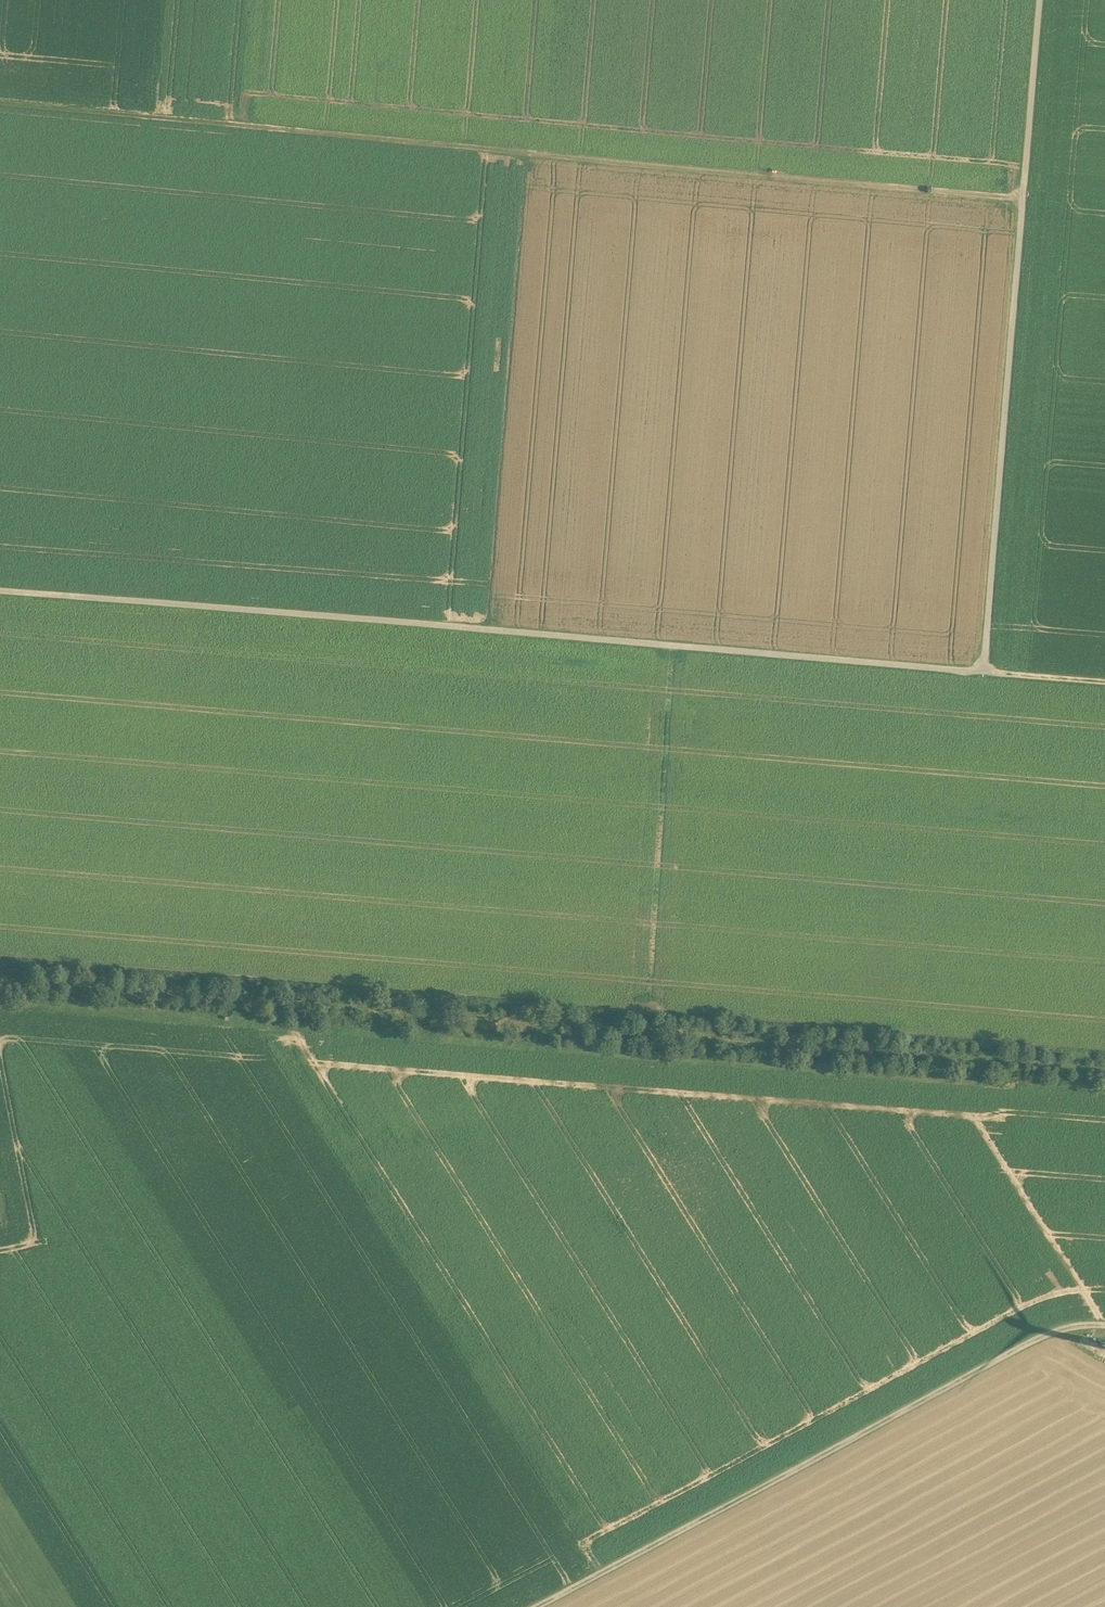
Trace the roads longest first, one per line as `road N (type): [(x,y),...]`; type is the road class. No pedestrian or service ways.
road 1 (track): [(0,591),(1104,682)]
road 2 (track): [(0,104),(1030,200)]
road 3 (unclassified): [(1046,0),(993,673)]
road 4 (track): [(1104,1335),(1071,1332),(543,1606)]

